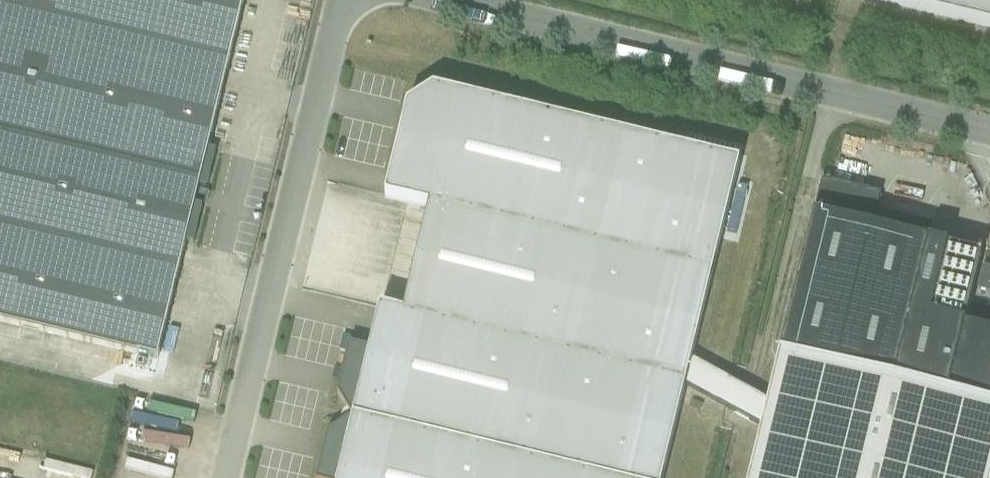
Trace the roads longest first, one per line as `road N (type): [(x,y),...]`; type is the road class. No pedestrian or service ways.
road 1 (unclassified): [(433,0),(989,132)]
road 2 (unclassified): [(341,0),(226,477)]

